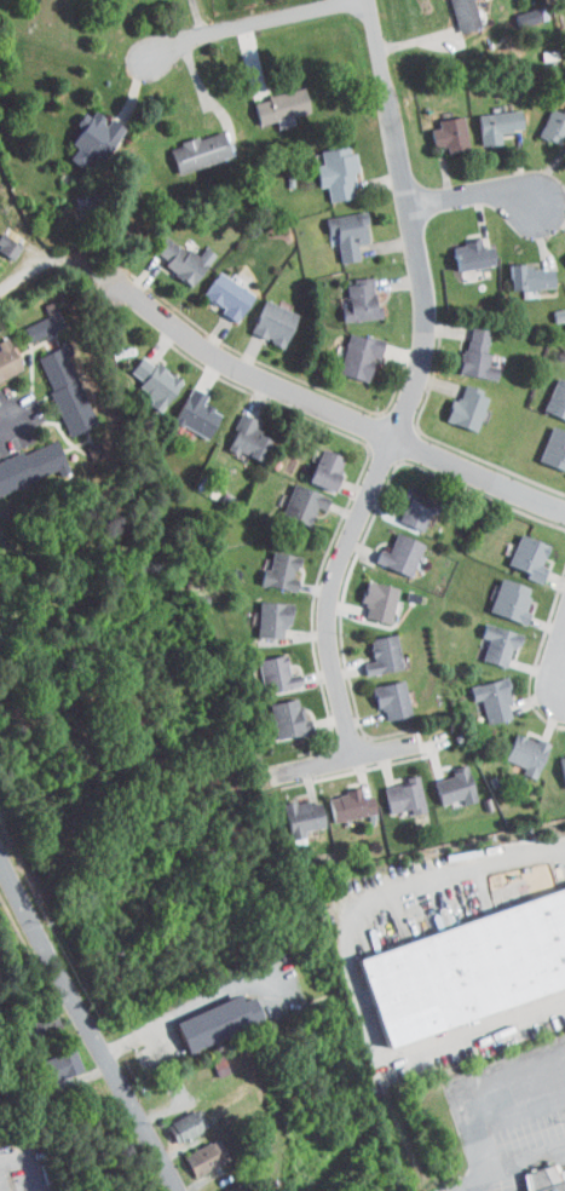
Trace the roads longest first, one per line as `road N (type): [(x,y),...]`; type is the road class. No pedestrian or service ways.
road 1 (residential): [(372,0),(410,203),(422,358),(413,403),(357,505),(325,593),(322,632),(345,758)]
road 2 (residential): [(484,476),(254,378),(137,301)]
road 3 (residential): [(182,1190),(0,846)]
road 4 (residential): [(366,0),(155,50)]
road 5 (residential): [(421,741),(272,772)]
road 6 (residential): [(410,203),(477,192),(537,208)]

